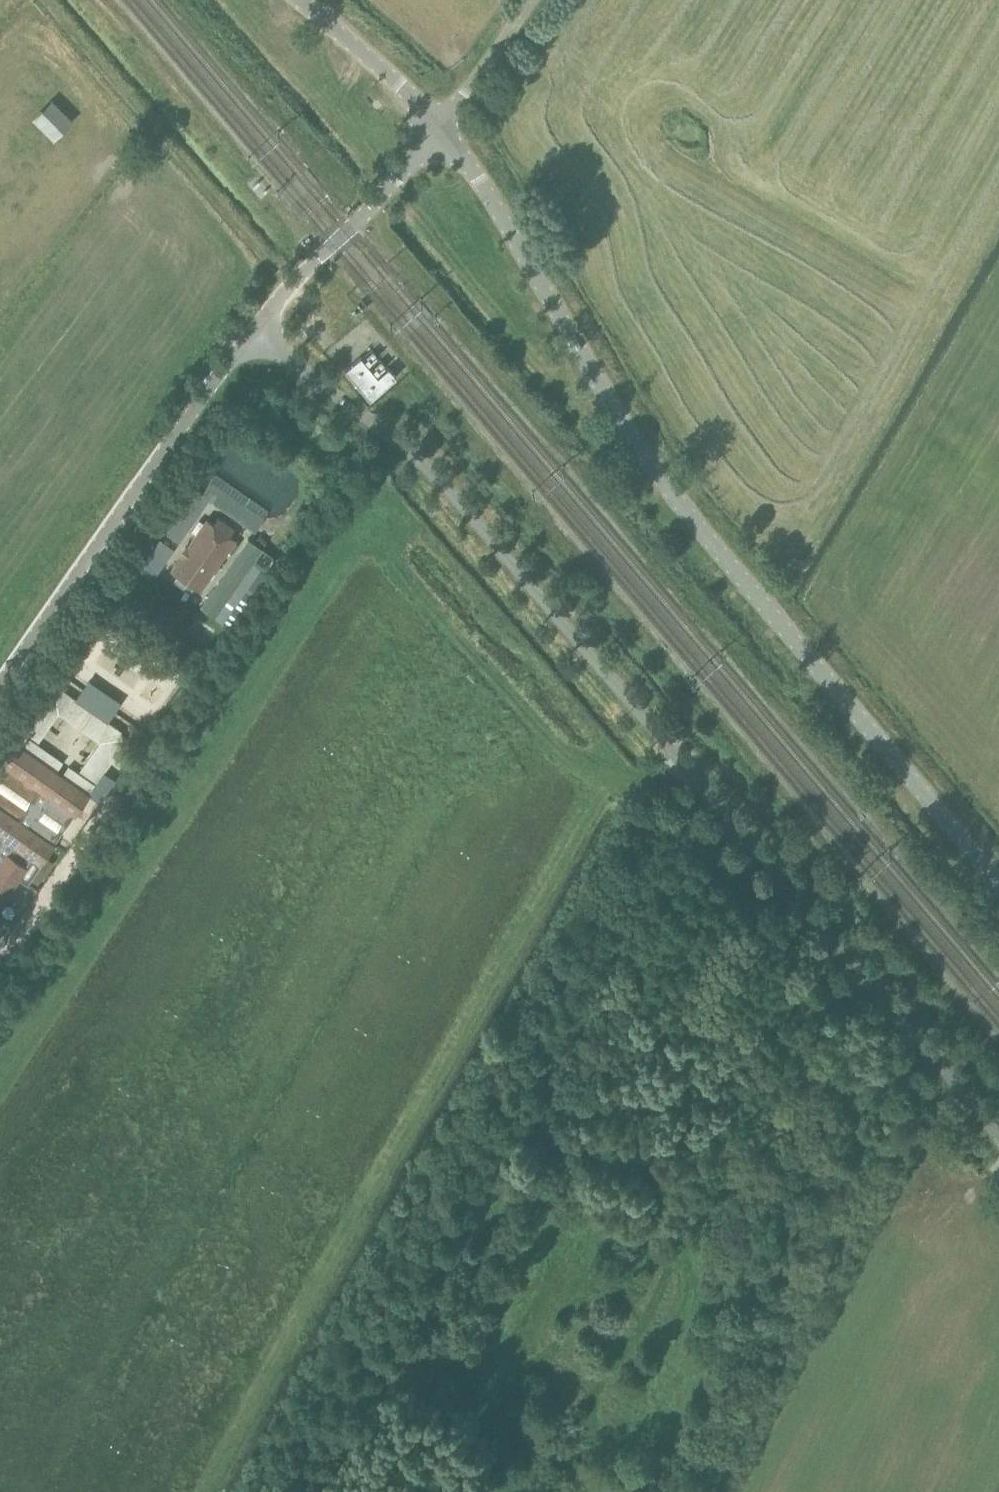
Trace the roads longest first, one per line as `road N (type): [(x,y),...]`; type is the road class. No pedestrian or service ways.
road 1 (unclassified): [(998,1130),(447,488),(362,413),(249,341)]
road 2 (unclassified): [(998,881),(667,486),(439,126)]
road 3 (unclassified): [(0,688),(249,341)]
road 4 (unclassified): [(249,341),(291,284),(439,126)]
road 5 (unclassified): [(439,126),(301,0)]

